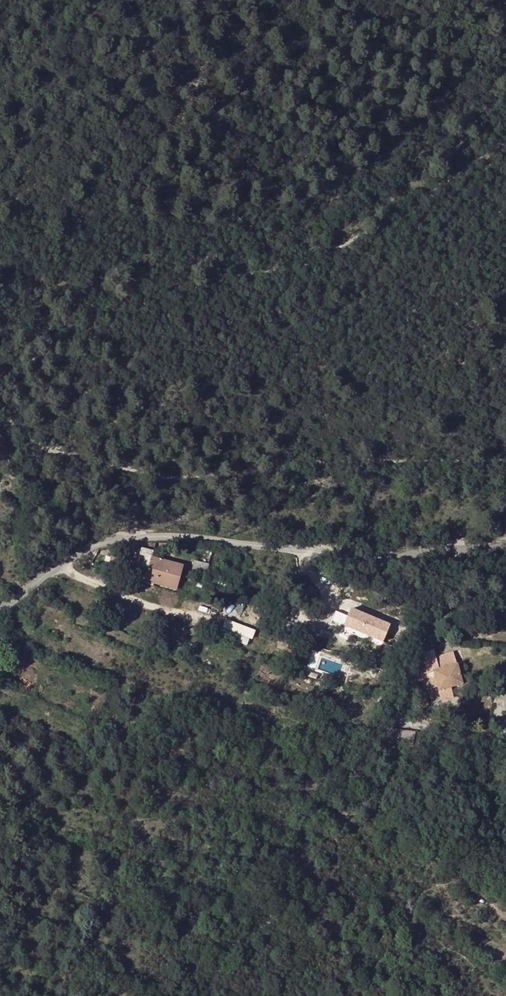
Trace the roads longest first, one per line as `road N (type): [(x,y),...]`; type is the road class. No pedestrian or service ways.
road 1 (residential): [(505,541),(376,556),(134,537),(61,564),(0,609)]
road 2 (track): [(0,410),(36,445),(154,476),(505,458)]

